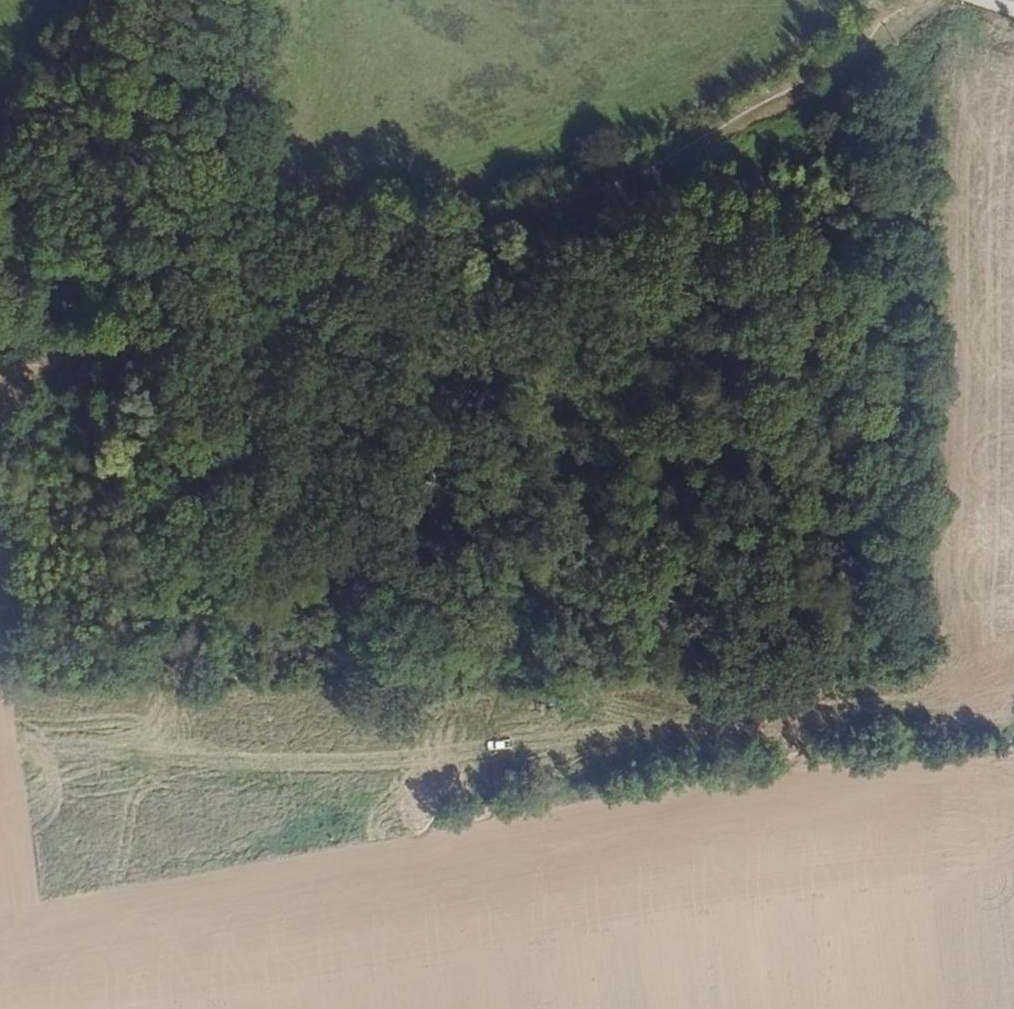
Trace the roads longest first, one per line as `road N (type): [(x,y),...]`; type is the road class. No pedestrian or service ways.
road 1 (track): [(923,0),(708,131),(470,243),(129,352),(0,364)]

